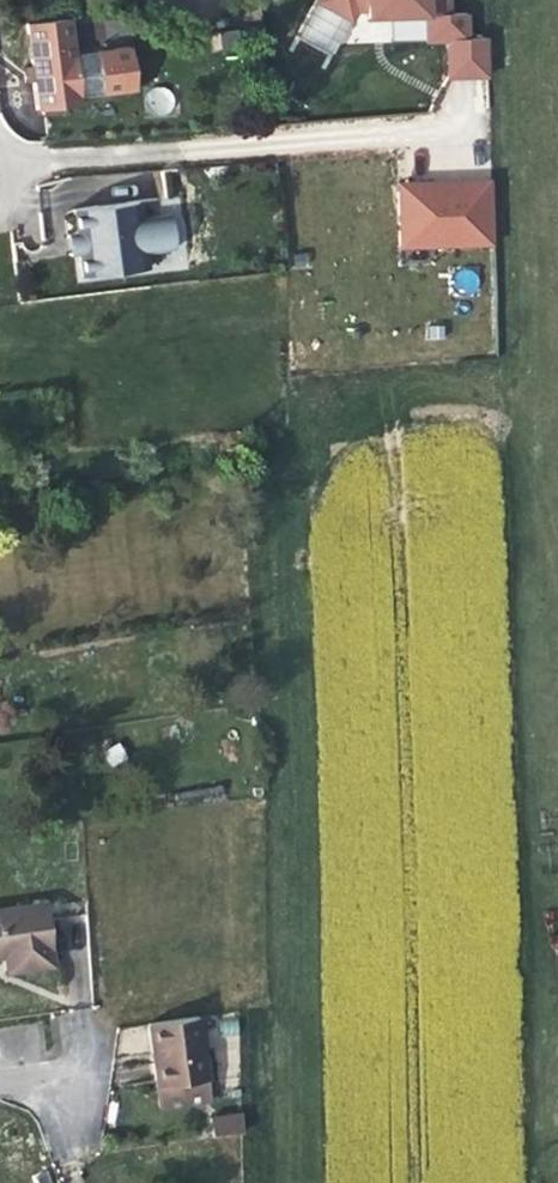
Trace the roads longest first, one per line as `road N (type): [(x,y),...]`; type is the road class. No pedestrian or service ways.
road 1 (residential): [(483,129),(0,169)]

